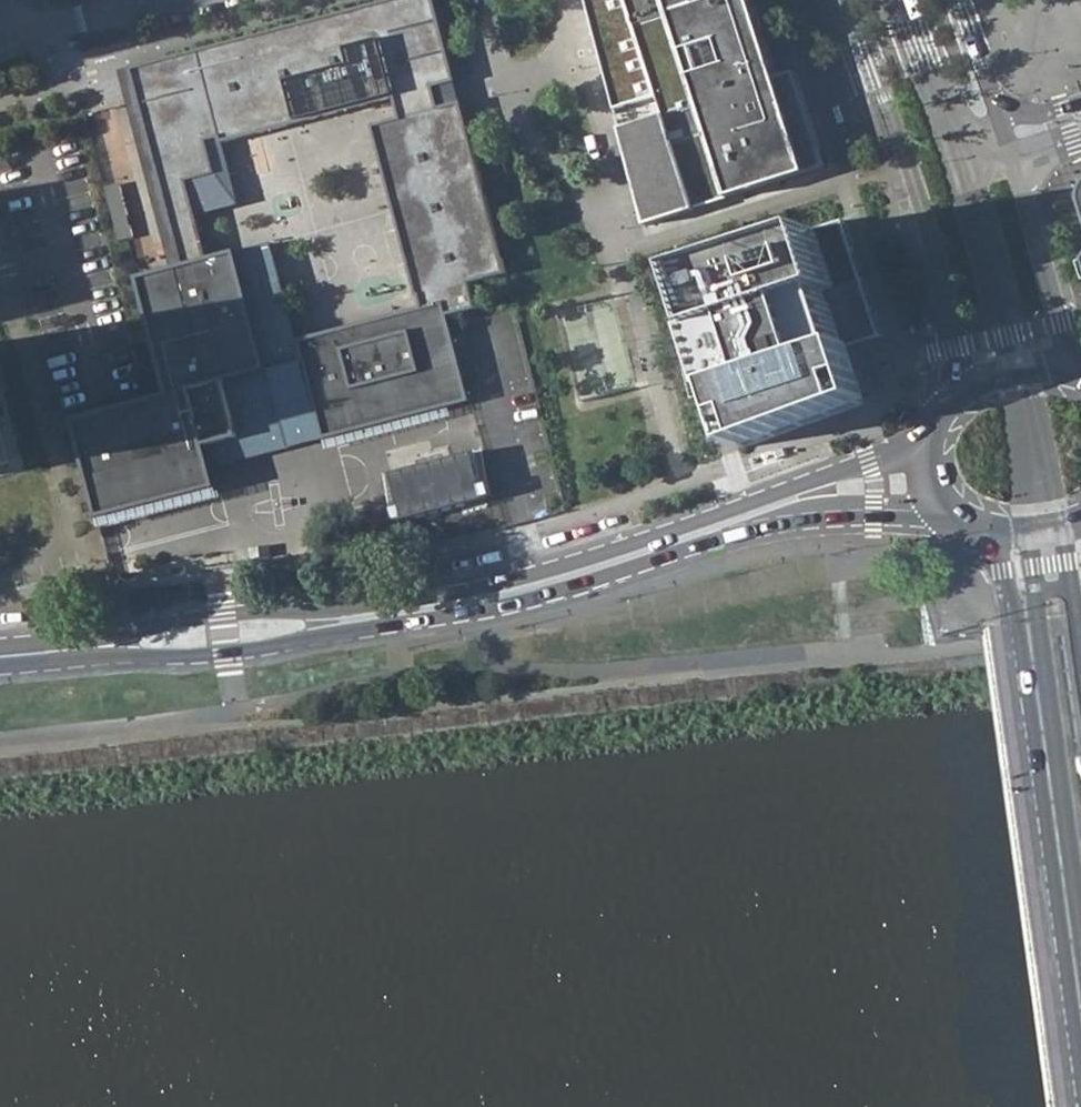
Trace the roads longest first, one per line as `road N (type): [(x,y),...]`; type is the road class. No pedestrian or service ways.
road 1 (primary): [(284,631),(535,587),(839,488),(924,484)]
road 2 (tertiary): [(990,536),(1015,624),(1079,1106)]
road 3 (tertiary): [(849,0),(921,195),(945,292),(958,393)]
road 4 (primary): [(284,631),(0,656)]
road 5 (tertiary): [(1079,372),(1011,147)]
road 6 (tertiary): [(1011,147),(959,0)]
road 7 (residential): [(5,37),(153,0)]
road 8 (primary): [(1079,372),(1017,369),(958,393)]

